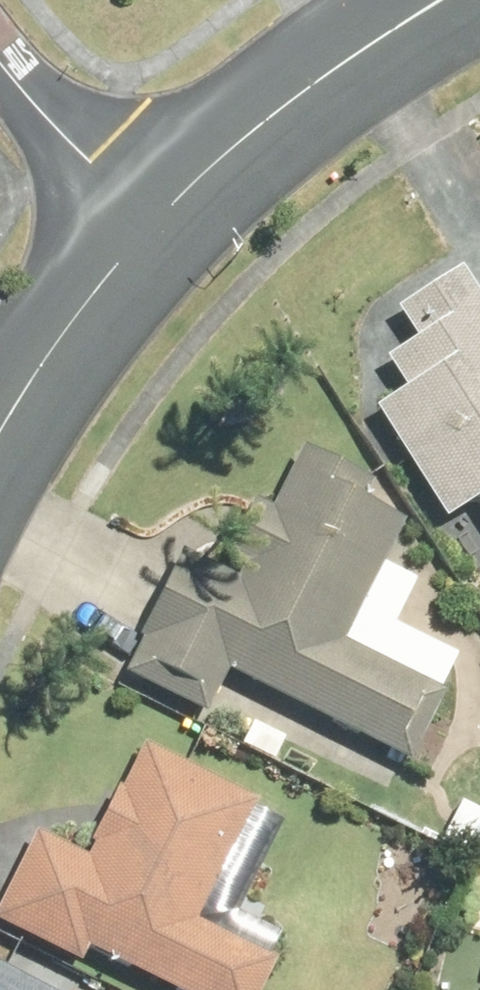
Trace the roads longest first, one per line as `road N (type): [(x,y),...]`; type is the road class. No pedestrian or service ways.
road 1 (tertiary): [(147,224),(382,27),(429,0)]
road 2 (tertiary): [(0,469),(87,305),(147,224)]
road 3 (residential): [(147,224),(0,60)]

